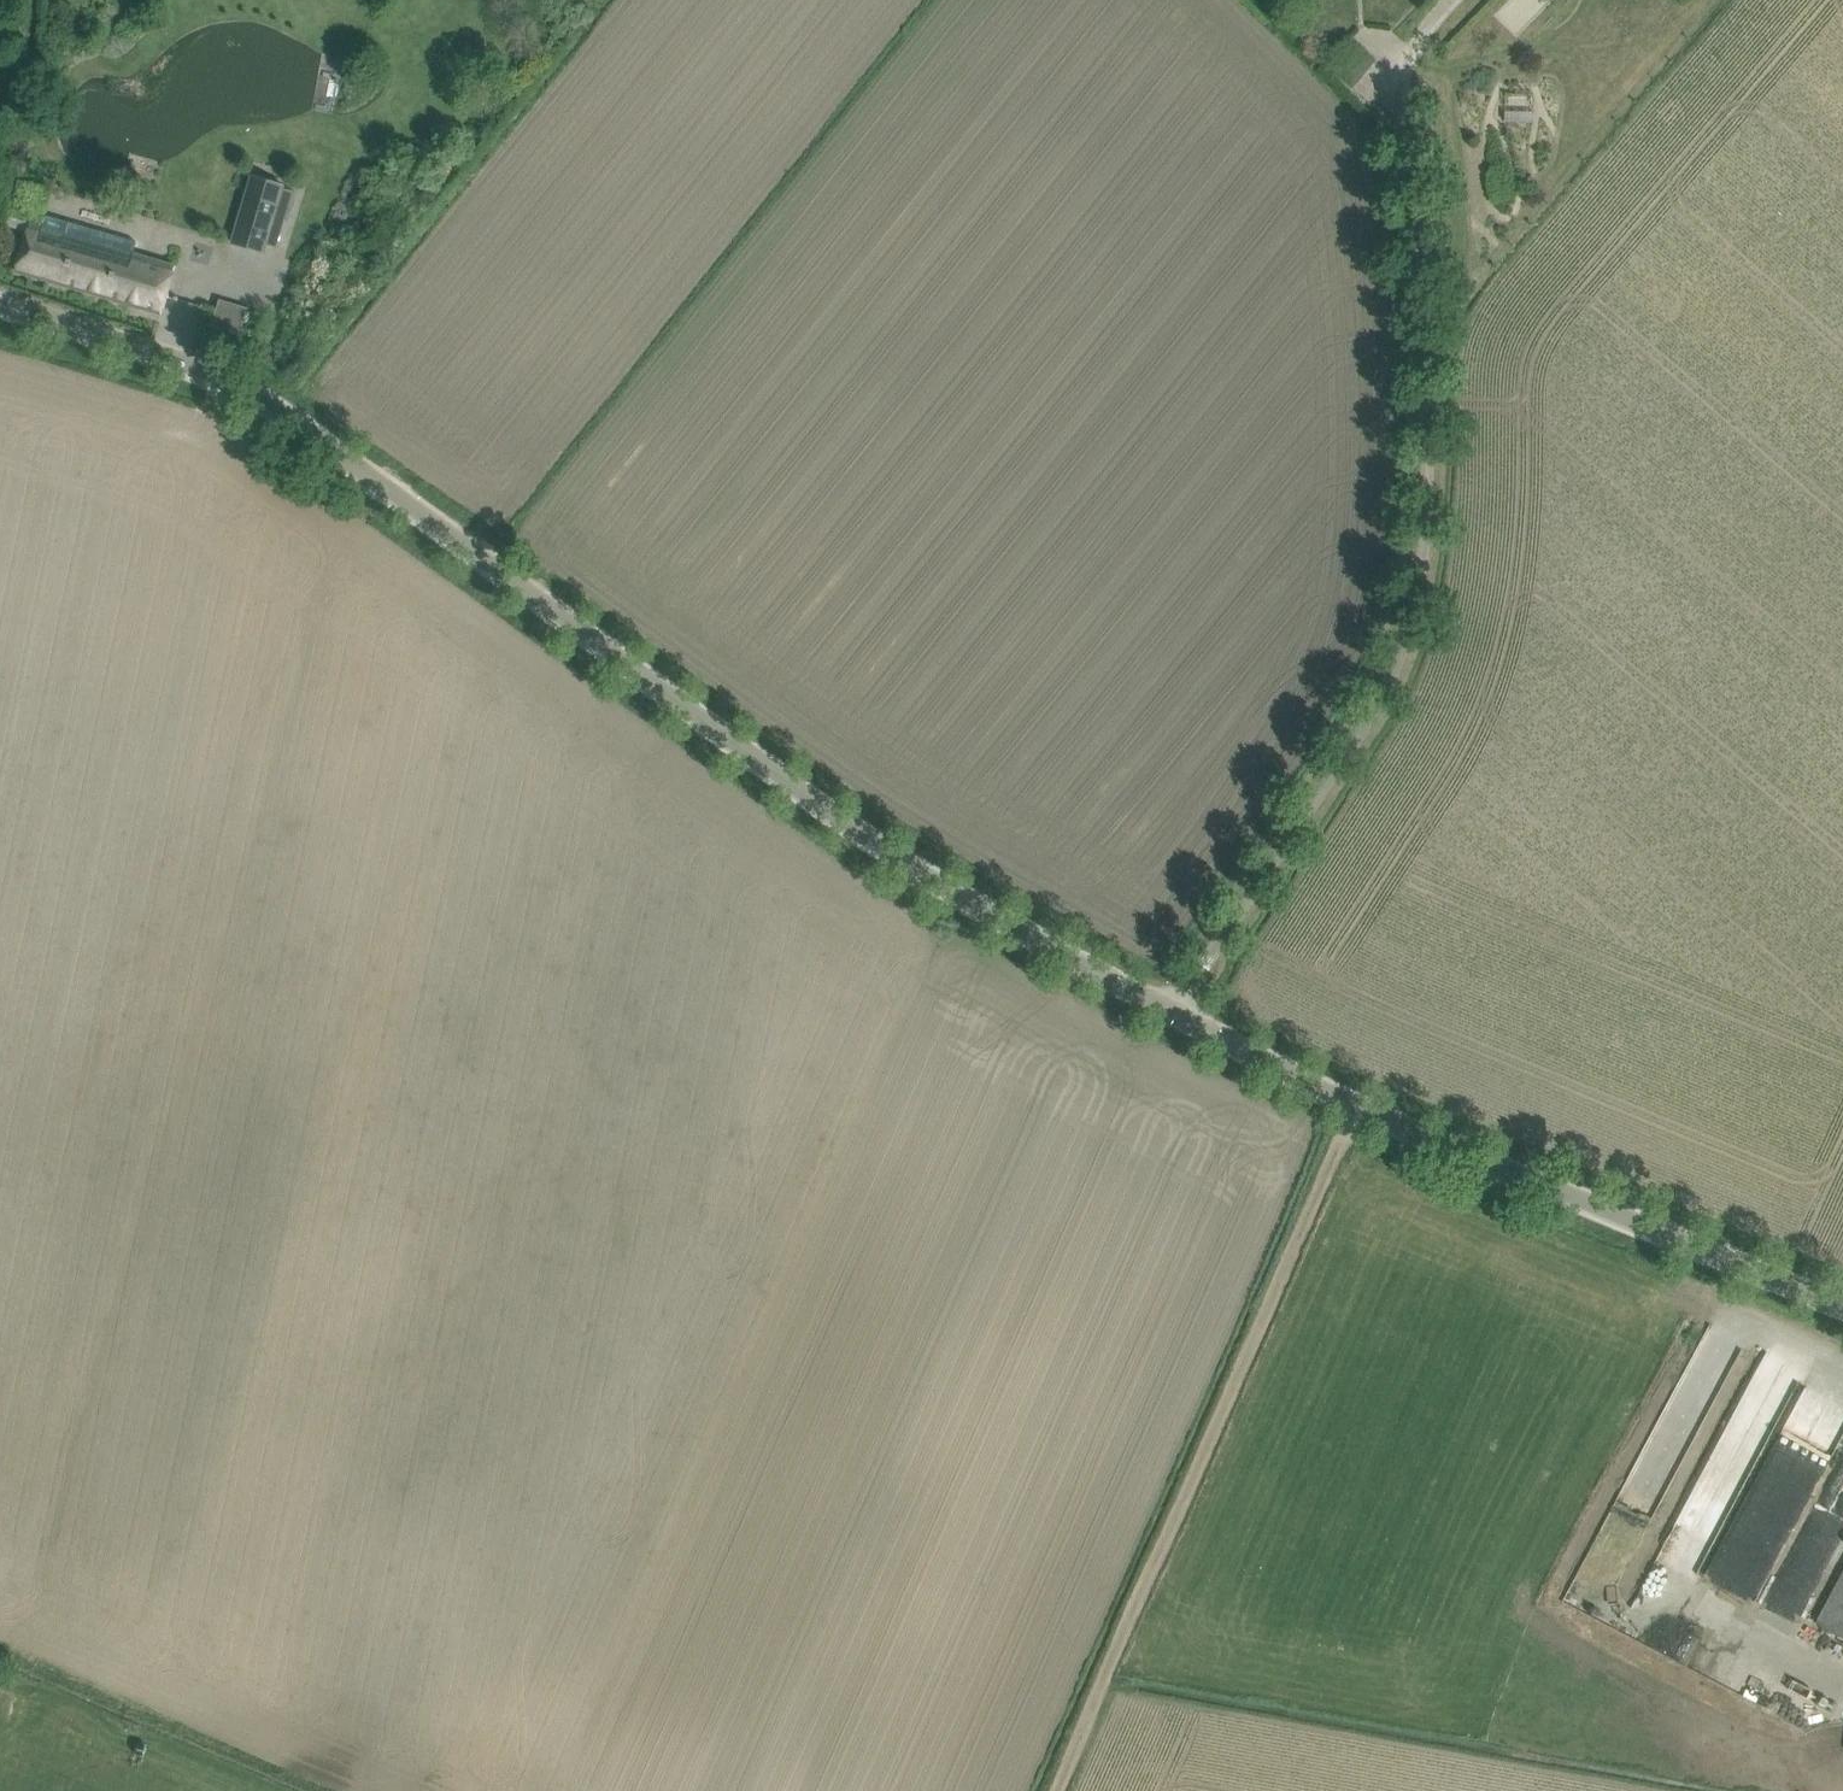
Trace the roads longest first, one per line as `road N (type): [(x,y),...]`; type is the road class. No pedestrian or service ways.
road 1 (unclassified): [(1171,1020),(853,828),(215,382),(0,305)]
road 2 (unclassified): [(1171,1020),(1371,716),(1412,611),(1424,515),(1419,292),(1398,108),(1405,68),(1428,22),(1451,0)]
road 3 (unclassified): [(1842,1311),(1352,1116),(1171,1020)]

